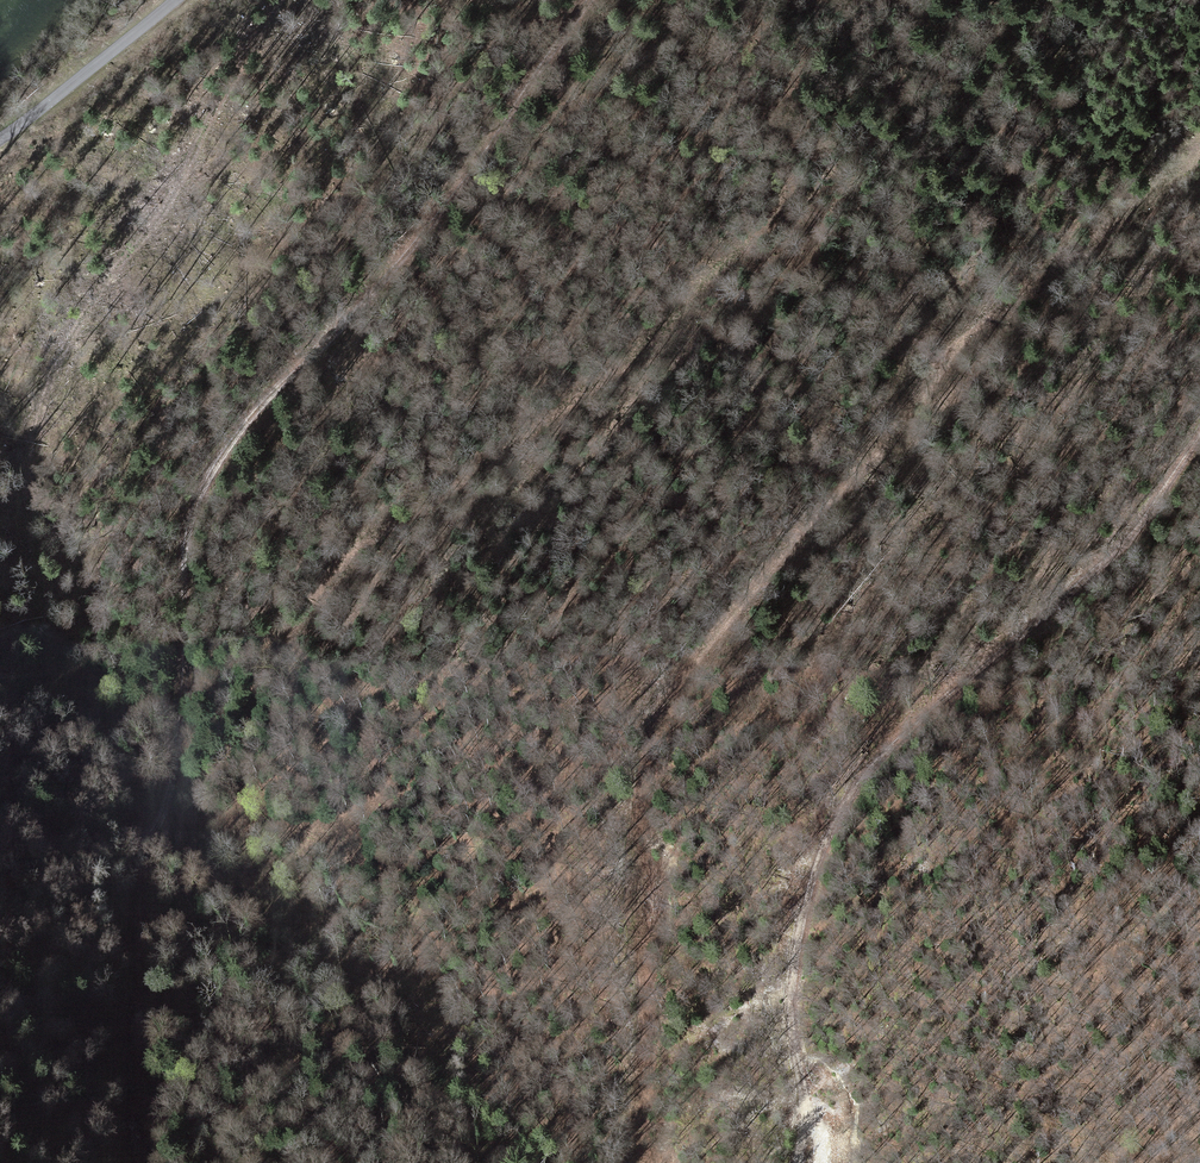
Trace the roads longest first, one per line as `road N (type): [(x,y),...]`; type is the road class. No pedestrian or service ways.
road 1 (track): [(634,1162),(644,773),(683,676),(952,355),(1199,151)]
road 2 (track): [(0,829),(86,853),(144,842),(173,764),(183,550),(201,490),(240,426),(348,317),(471,172),(583,0)]
road 3 (track): [(144,842),(194,807),(326,578),(630,356),(878,133)]
road 4 (track): [(1199,436),(1089,569),(894,726),(856,764),(831,809),(794,943),(796,1088),(817,1162)]
road 5 (unclassified): [(172,0),(0,135)]

